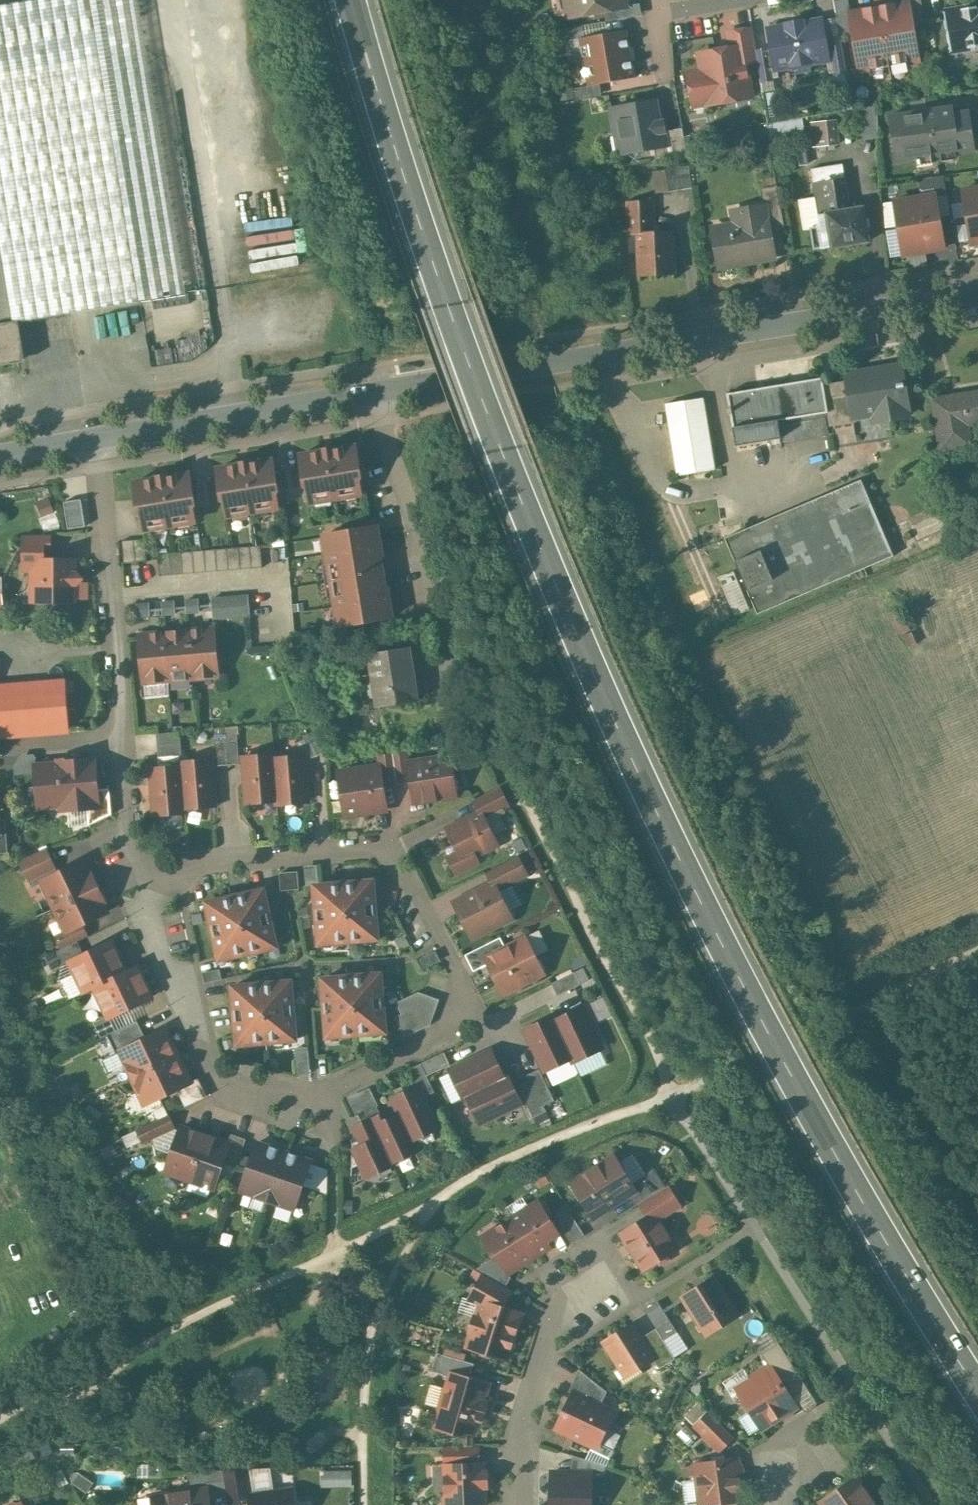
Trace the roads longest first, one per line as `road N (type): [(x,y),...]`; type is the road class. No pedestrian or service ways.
road 1 (primary): [(351,0),(450,309),(546,559),(677,851),(835,1149),(977,1390)]
road 2 (tertiary): [(99,437),(977,292)]
road 3 (residential): [(144,868),(150,889),(141,914),(212,1071),(317,1098),(444,1033),(463,982),(388,846),(273,857)]
road 4 (residential): [(99,437),(129,834),(144,868)]
road 5 (residential): [(549,1344),(624,1296),(603,1262),(564,1285)]
road 6 (residential): [(519,1504),(517,1445),(549,1344)]
road 7 (residential): [(273,857),(144,868)]

